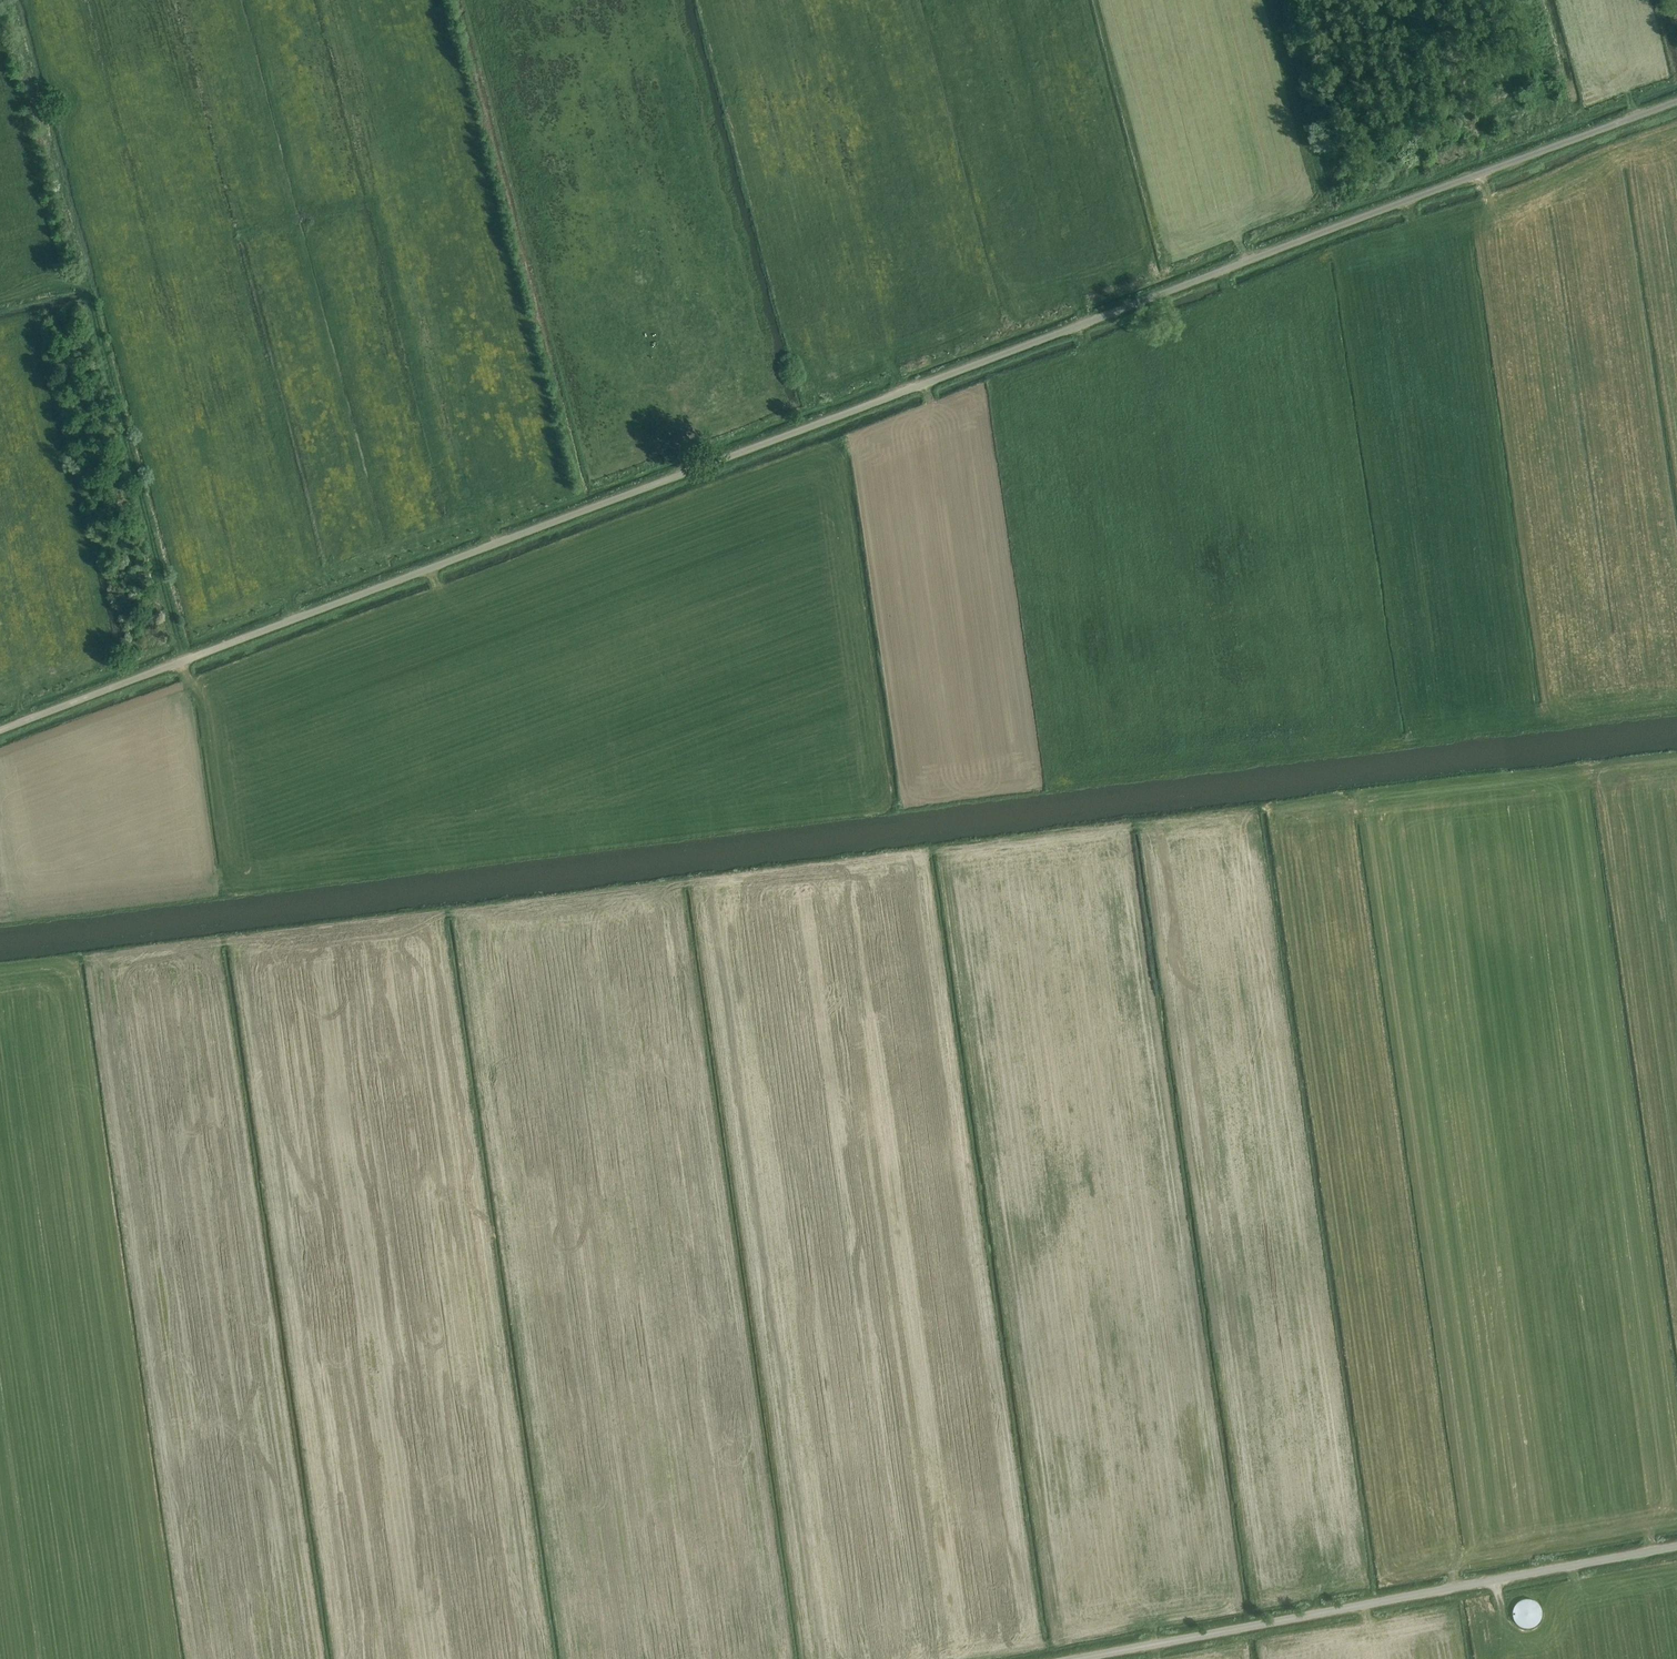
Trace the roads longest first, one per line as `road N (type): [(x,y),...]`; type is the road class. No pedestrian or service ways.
road 1 (unclassified): [(0,730),(1676,101)]
road 2 (unclassified): [(1077,1658),(1676,1545)]

